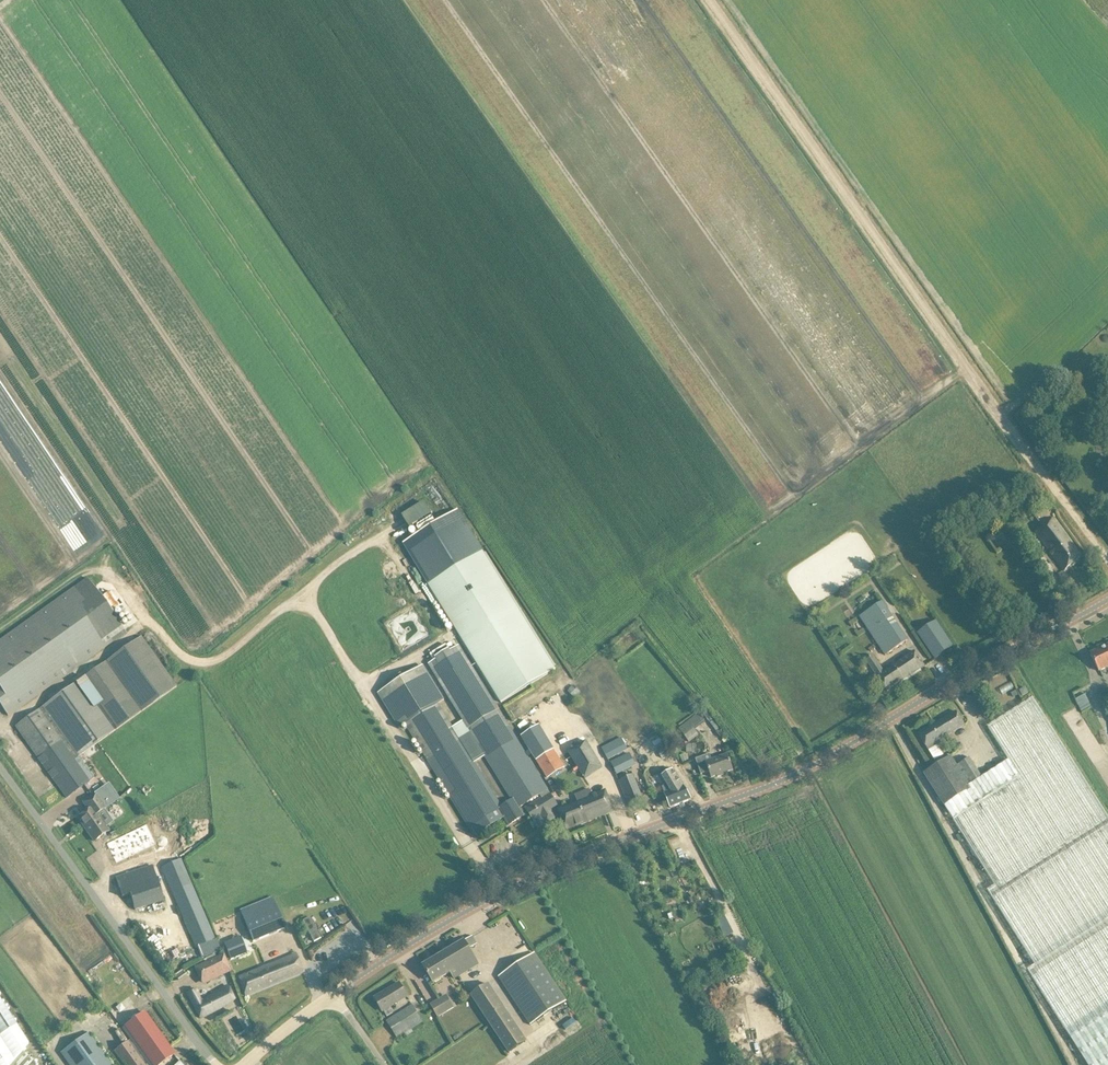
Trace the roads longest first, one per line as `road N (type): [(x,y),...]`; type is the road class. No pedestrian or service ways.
road 1 (tertiary): [(333,994),(528,879),(806,769),(1107,599)]
road 2 (track): [(1107,561),(709,0)]
road 3 (unclassified): [(217,1064),(0,767)]

